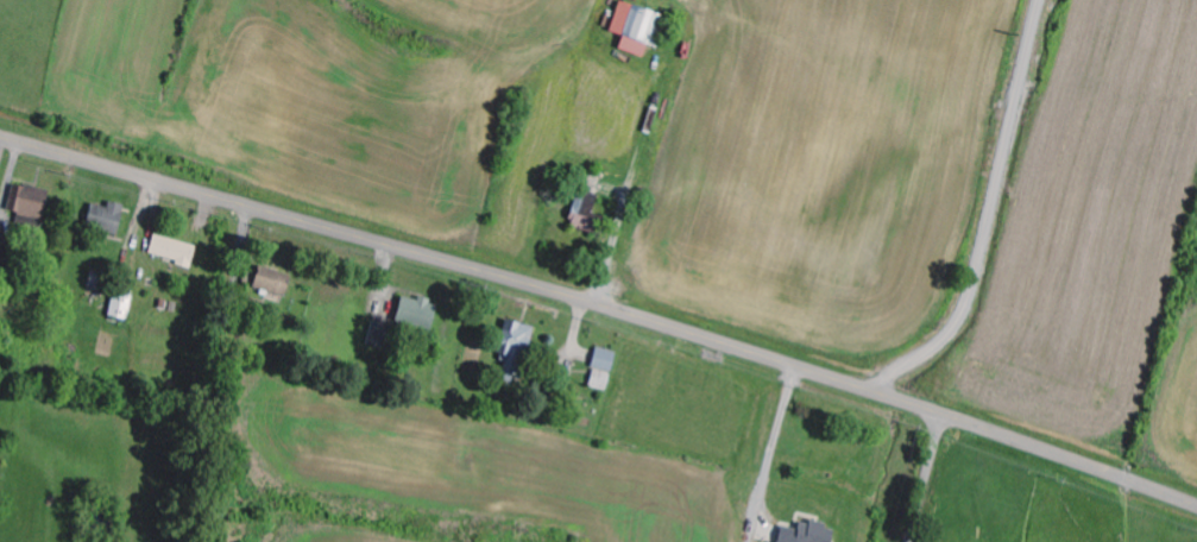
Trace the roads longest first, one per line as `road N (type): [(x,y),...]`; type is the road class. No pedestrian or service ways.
road 1 (tertiary): [(945,416),(544,289),(0,139)]
road 2 (residential): [(877,393),(946,335),(966,301),(1041,0)]
road 3 (tertiary): [(1196,506),(945,416)]
road 4 (residential): [(945,416),(911,541)]

